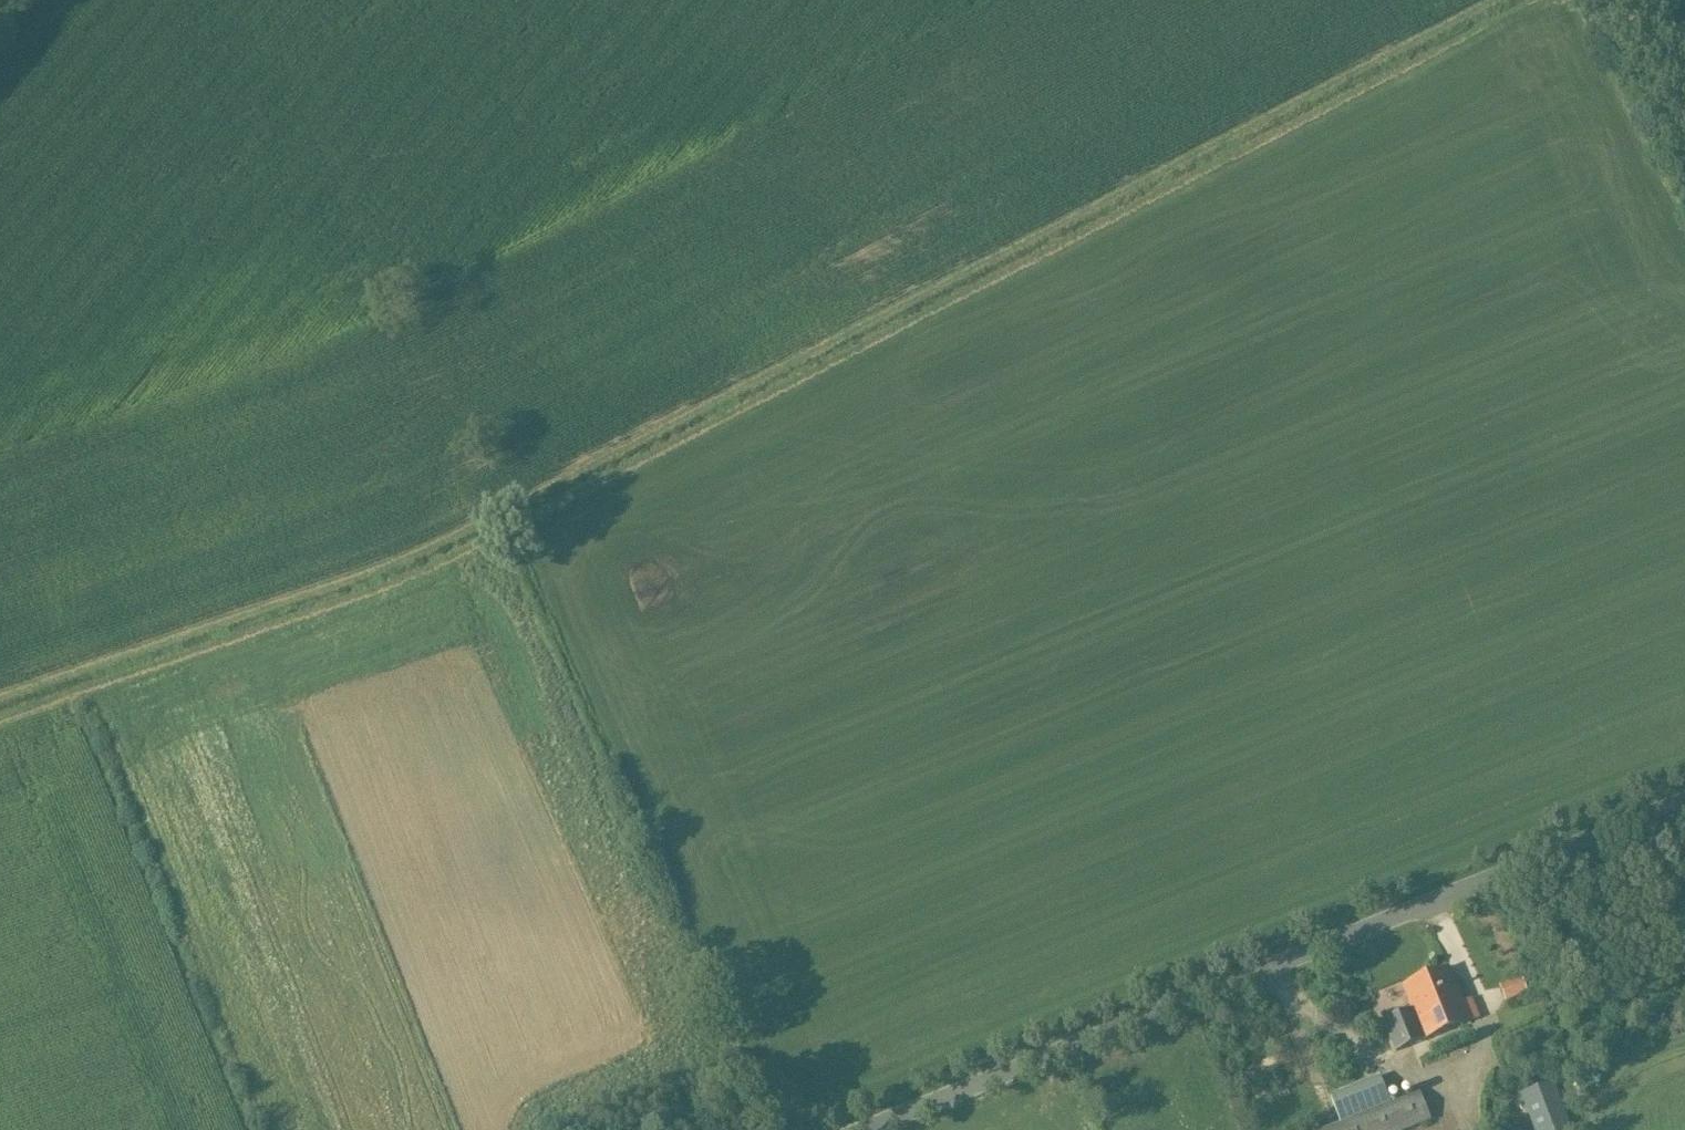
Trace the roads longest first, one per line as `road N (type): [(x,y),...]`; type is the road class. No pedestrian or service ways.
road 1 (unclassified): [(865,1129),(1684,801)]

